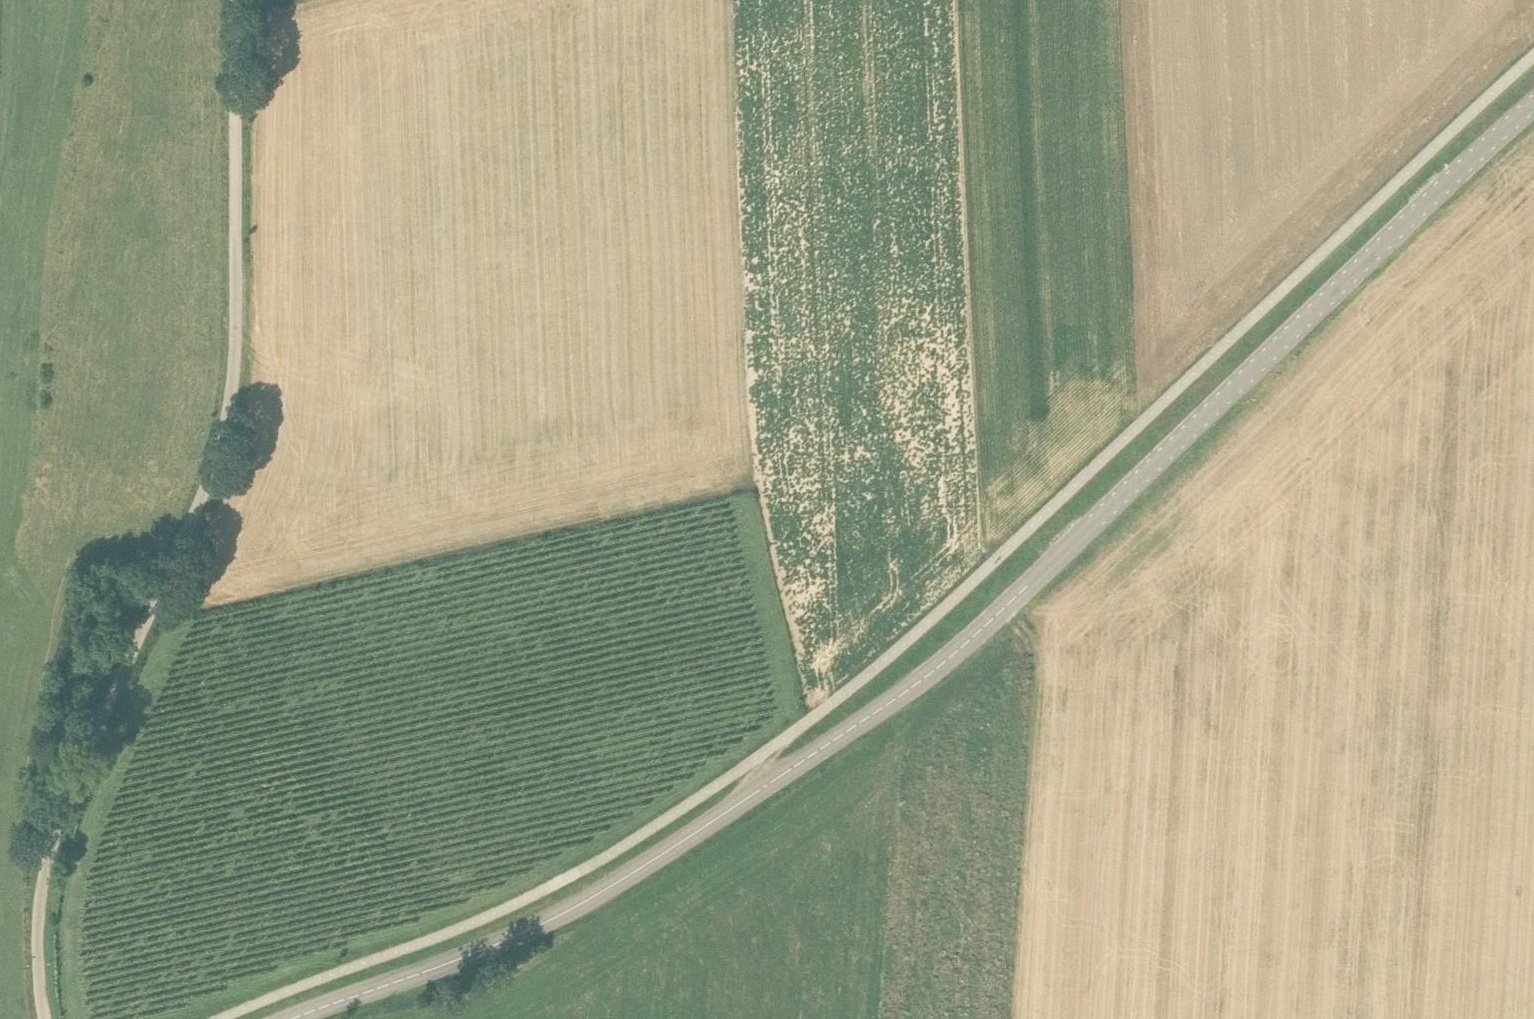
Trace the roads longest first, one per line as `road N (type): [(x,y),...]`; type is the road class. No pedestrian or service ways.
road 1 (tertiary): [(292,1018),(560,915),(893,700),(999,613),(1533,103)]
road 2 (unclassified): [(44,1018),(37,942),(52,847),(197,508),(229,406),(234,0)]

